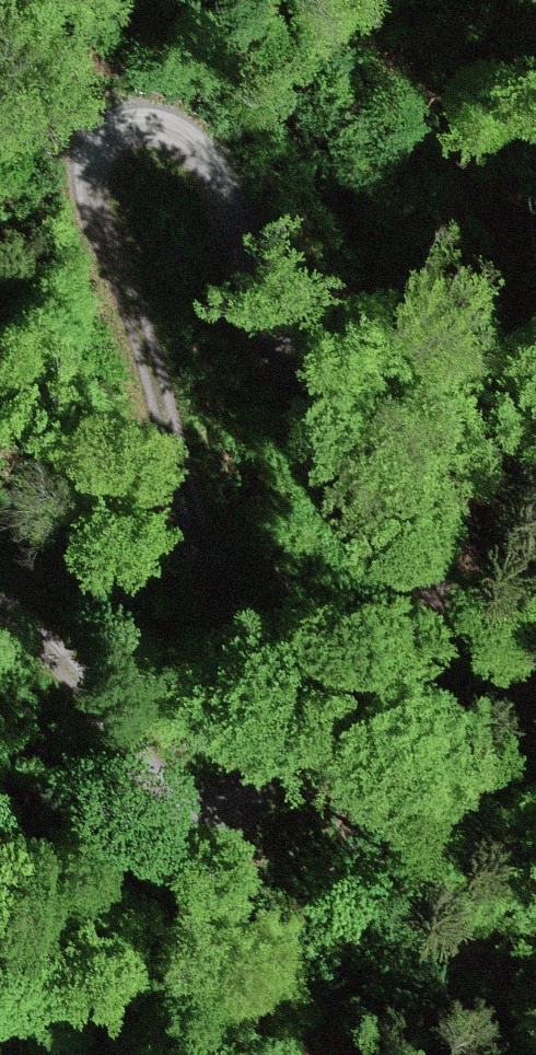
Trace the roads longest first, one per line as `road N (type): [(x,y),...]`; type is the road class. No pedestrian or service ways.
road 1 (track): [(535,644),(412,509),(329,211),(266,90),(192,81),(167,139),(287,530),(284,581),(245,606),(193,601),(137,558),(0,401)]

